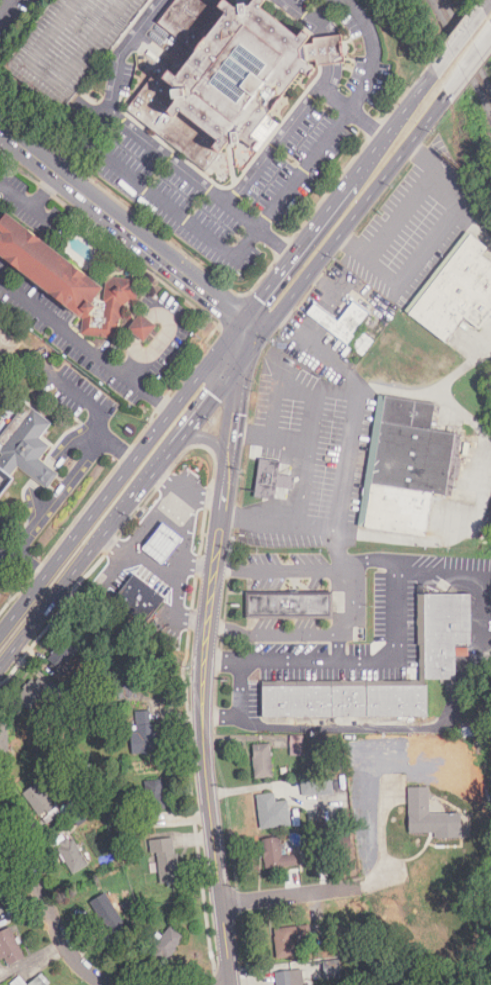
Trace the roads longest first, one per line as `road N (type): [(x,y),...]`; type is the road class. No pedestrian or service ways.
road 1 (tertiary): [(233,984),(207,763),(206,661),(238,388),(257,334)]
road 2 (primary): [(241,321),(0,634)]
road 3 (tertiary): [(241,321),(0,132)]
road 4 (primary): [(0,665),(121,509)]
road 5 (residential): [(111,984),(72,955),(0,828)]
road 6 (primary): [(166,451),(257,334)]
road 7 (residential): [(223,902),(358,886)]
road 8 (primary): [(390,124),(317,222)]

